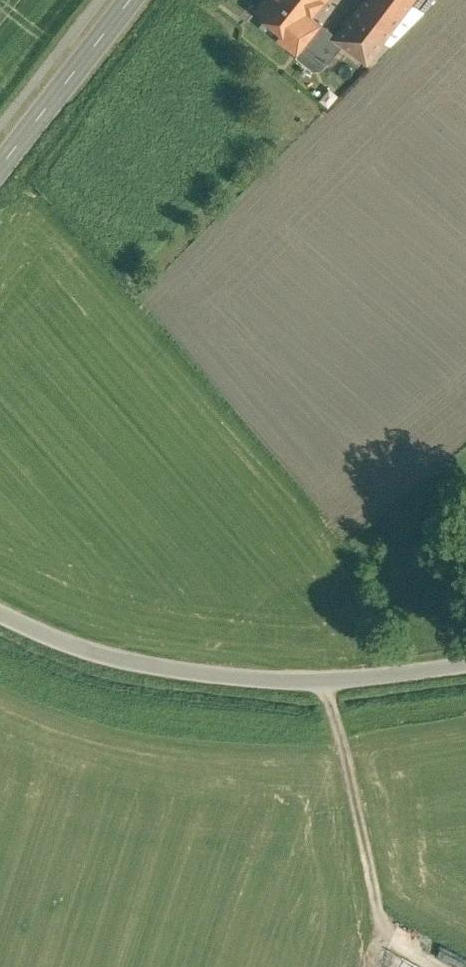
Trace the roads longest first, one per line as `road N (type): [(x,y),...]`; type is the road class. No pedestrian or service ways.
road 1 (unclassified): [(465,666),(342,683),(140,668),(0,613)]
road 2 (tertiary): [(129,0),(0,167)]

